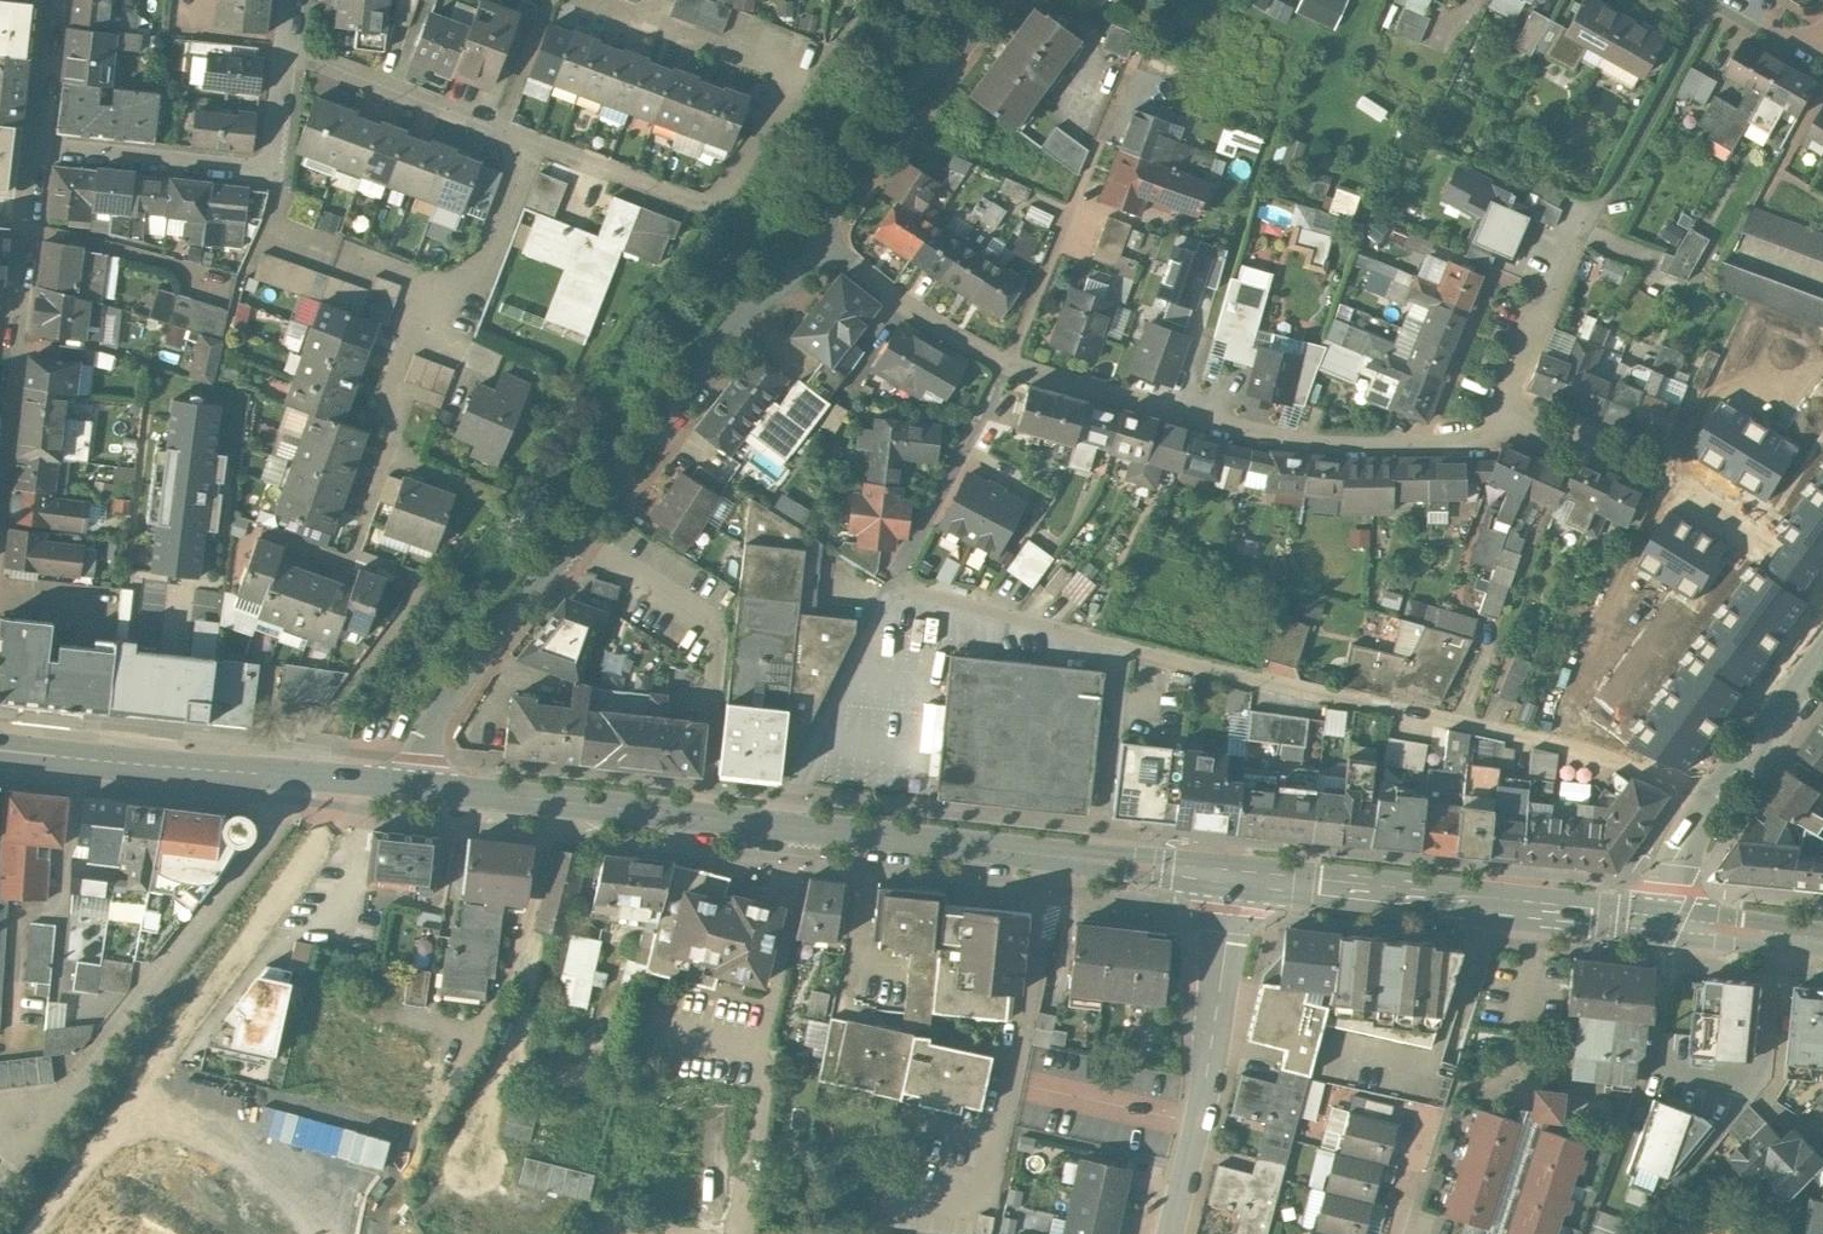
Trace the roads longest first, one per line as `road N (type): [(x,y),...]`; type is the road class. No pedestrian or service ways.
road 1 (residential): [(895,591),(1594,751),(1711,805)]
road 2 (residential): [(387,781),(815,233)]
road 3 (residential): [(1008,362),(1237,430),(1360,448),(1429,437),(1502,409)]
road 4 (residential): [(356,544),(402,416),(394,381),(417,311),(468,287),(527,135)]
road 5 (secondary): [(789,827),(1236,875)]
road 6 (secondary): [(1236,875),(1653,920)]
road 7 (secondary): [(387,781),(789,827)]
road 8 (secondary): [(0,738),(387,781)]
road 9 (residential): [(1502,409),(1661,482),(1822,585)]
road 10 (residential): [(1236,875),(1197,1127),(1171,1233)]
road 11 (residential): [(46,136),(284,160),(295,43)]
road 12 (residential): [(46,136),(0,489)]
road 13 (residential): [(527,135),(705,205),(806,84)]
road 14 (residential): [(1008,362),(1137,51)]
road 15 (residential): [(815,233),(995,0)]
road 16 (residential): [(789,827),(895,591)]
road 17 (residential): [(895,591),(1008,362)]
road 18 (residential): [(1502,409),(1612,182)]
road 19 (residential): [(815,233),(908,307),(1008,362)]
road 20 (residential): [(590,0),(806,84)]
road 21 (residential): [(295,43),(501,125)]
road 22 (tertiary): [(1711,805),(1822,647)]
road 23 (secondary): [(1653,920),(1822,939)]
road 24 (residential): [(60,0),(46,136)]
road 25 (residential): [(501,125),(553,0)]
road 26 (tertiary): [(1653,920),(1659,888),(1711,805)]

